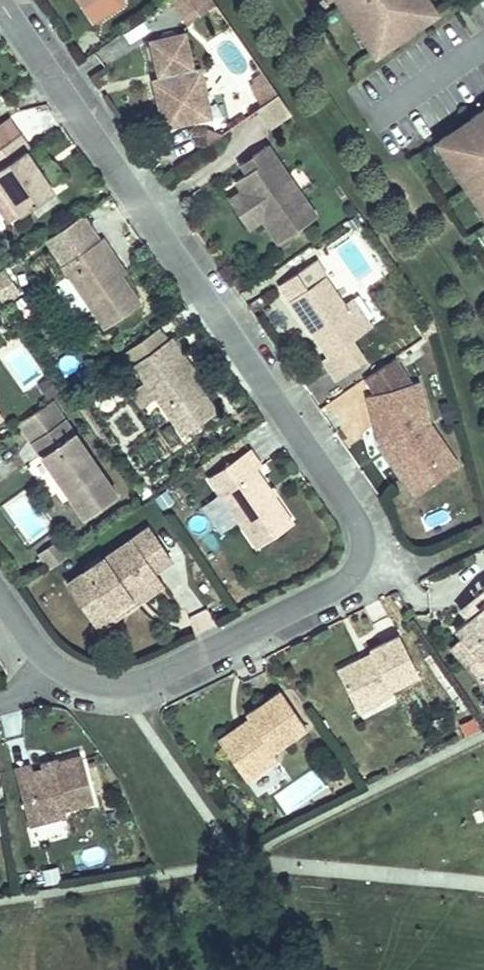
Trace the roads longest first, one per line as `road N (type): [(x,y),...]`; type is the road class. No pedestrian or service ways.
road 1 (residential): [(0,593),(59,664),(129,682),(365,567),(367,509),(1,0)]

